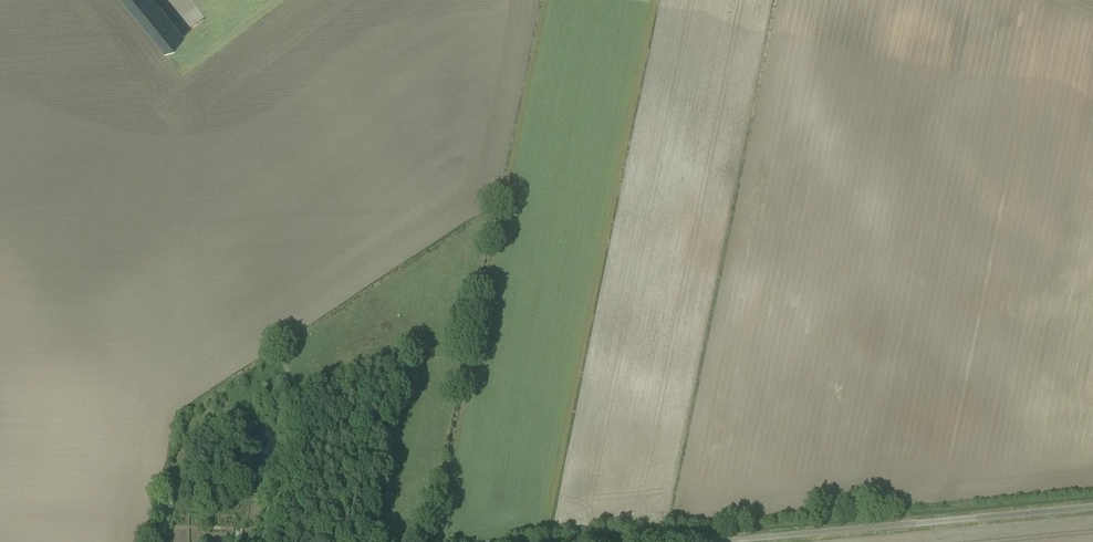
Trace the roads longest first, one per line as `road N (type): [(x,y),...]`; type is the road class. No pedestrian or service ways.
road 1 (track): [(728,541),(1092,508)]

